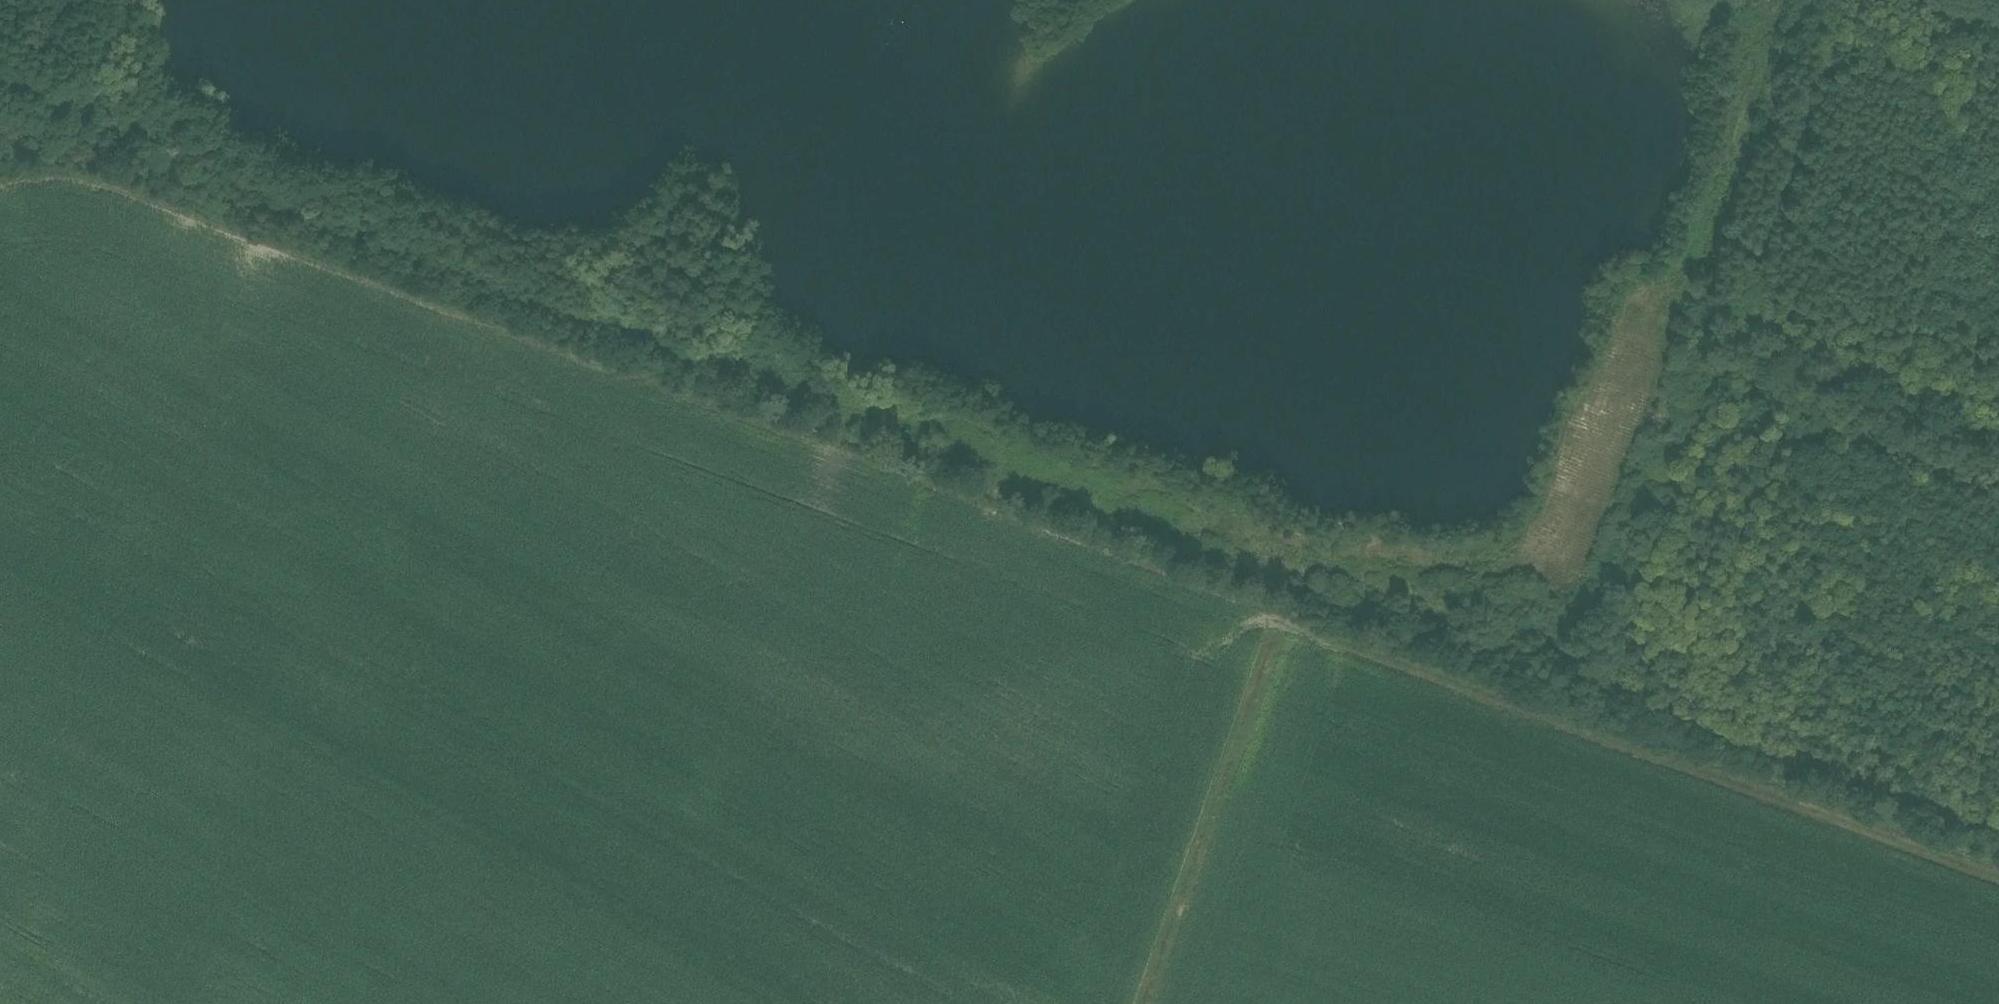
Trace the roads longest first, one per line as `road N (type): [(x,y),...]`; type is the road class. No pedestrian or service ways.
road 1 (track): [(1998,859),(1268,604)]

